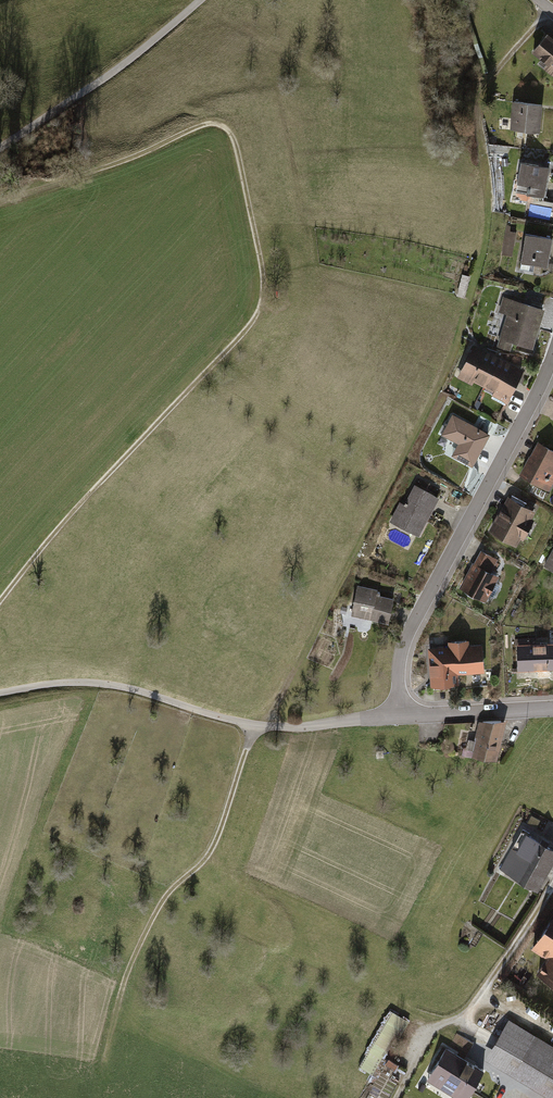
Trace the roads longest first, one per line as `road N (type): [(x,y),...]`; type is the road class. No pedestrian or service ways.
road 1 (track): [(549,9),(481,88),(486,237),(430,403),(241,762),(206,856),(158,907),(129,965),(114,1041)]
road 2 (track): [(0,603),(76,505),(256,317),(263,278),(238,152),(224,125),(196,124),(0,205)]
road 3 (residential): [(403,717),(251,727),(98,683),(0,694)]
road 4 (residential): [(403,717),(403,659),(552,359)]
road 5 (unclassified): [(199,0),(139,53),(0,149)]
road 6 (residential): [(552,883),(467,1025)]
road 7 (residential): [(552,710),(403,717)]

